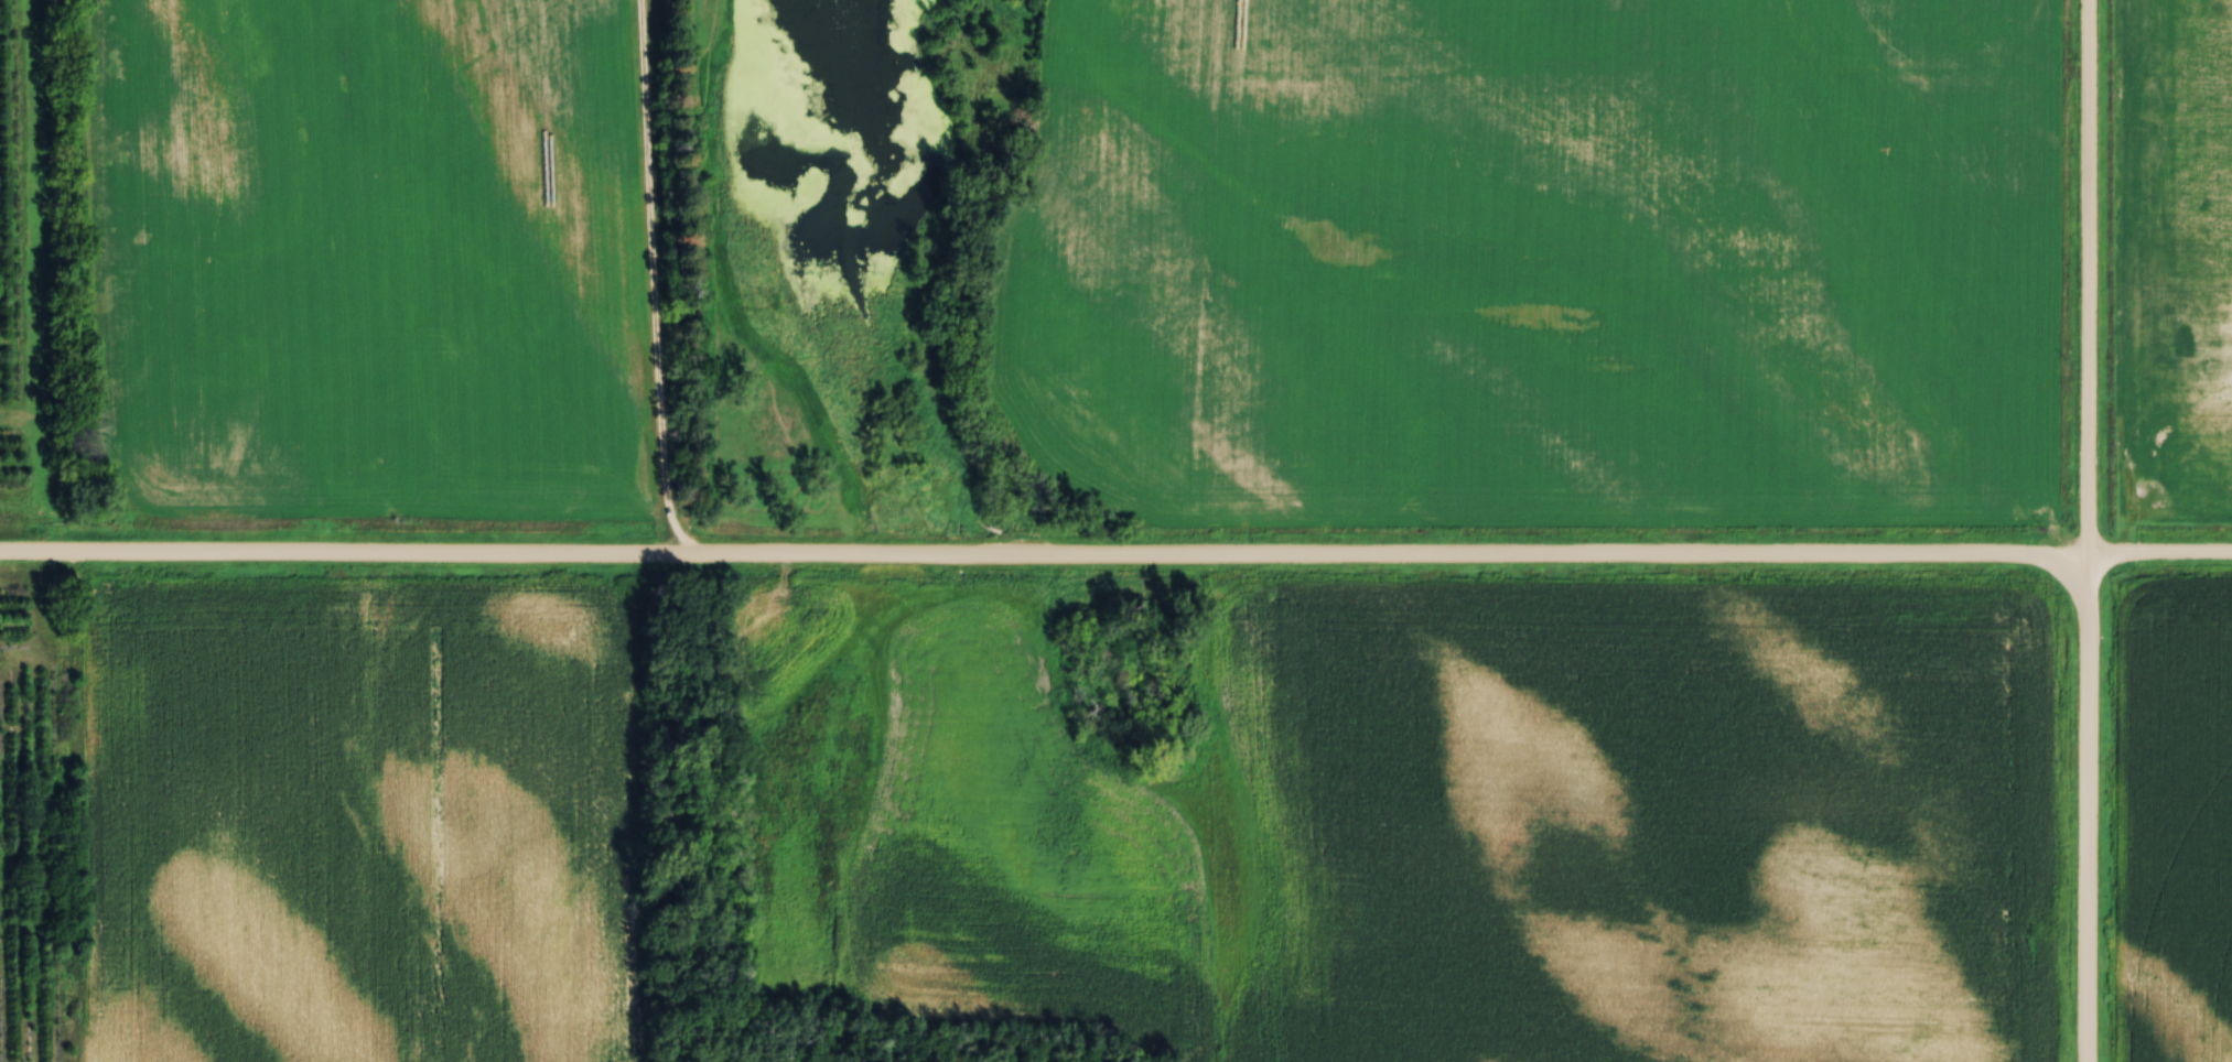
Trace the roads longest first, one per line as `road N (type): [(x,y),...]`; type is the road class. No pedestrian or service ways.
road 1 (tertiary): [(2089,557),(0,557)]
road 2 (residential): [(2089,0),(2089,557)]
road 3 (tertiary): [(2089,557),(2087,1061)]
road 4 (residential): [(2231,556),(2089,557)]

